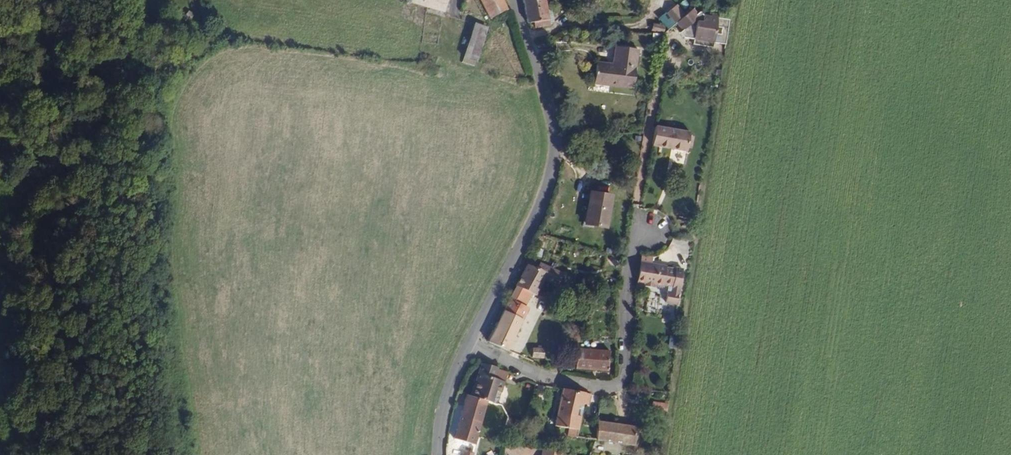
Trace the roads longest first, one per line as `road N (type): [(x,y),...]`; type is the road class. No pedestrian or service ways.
road 1 (tertiary): [(516,0),(549,110),(553,160),(475,343)]
road 2 (residential): [(475,343),(560,383),(616,381),(630,366),(631,269),(649,238)]

